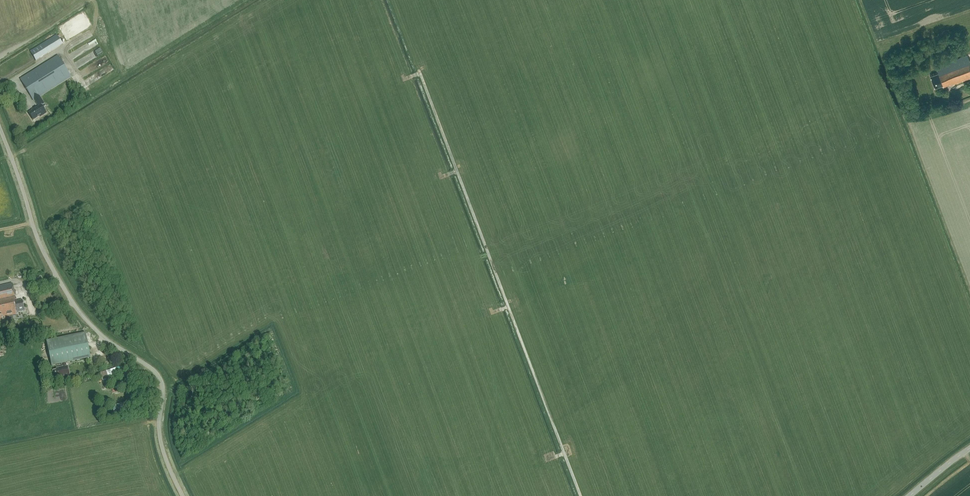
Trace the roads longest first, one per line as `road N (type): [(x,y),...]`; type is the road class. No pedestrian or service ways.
road 1 (unclassified): [(183,495),(160,440),(158,375),(103,337),(75,305),(39,244),(0,129)]

